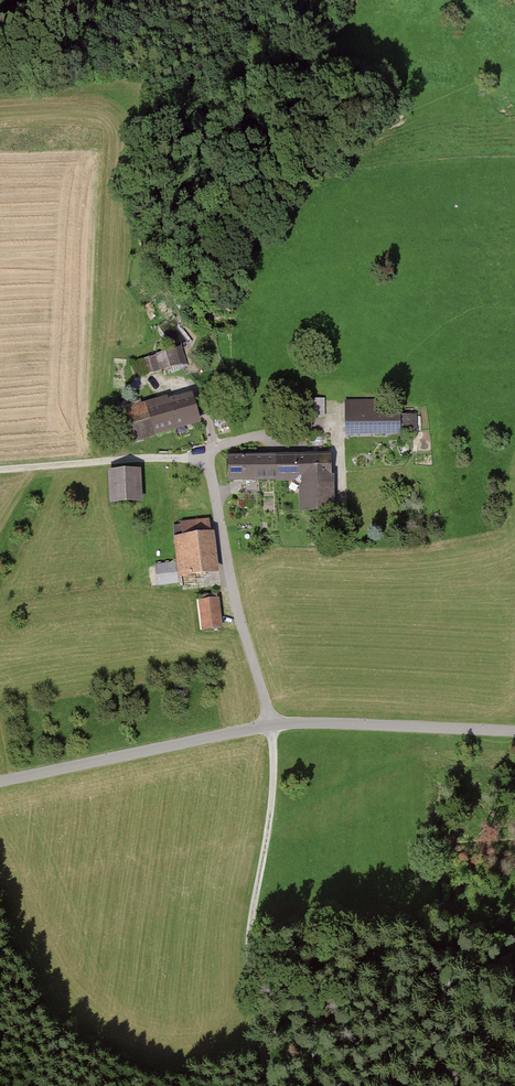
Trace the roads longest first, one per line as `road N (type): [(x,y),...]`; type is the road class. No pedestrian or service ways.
road 1 (track): [(268,1085),(251,946),(274,784),(270,726)]
road 2 (unclassified): [(270,726),(208,459),(245,437)]
road 3 (unclassified): [(0,782),(270,726)]
road 4 (unclassified): [(270,726),(514,730)]
road 5 (track): [(0,468),(208,459)]

